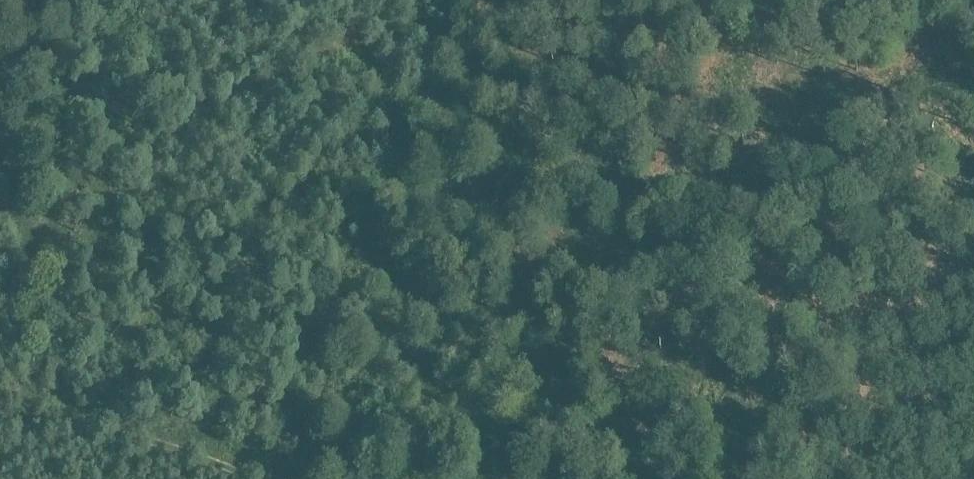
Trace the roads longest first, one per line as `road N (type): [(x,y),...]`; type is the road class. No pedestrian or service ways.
road 1 (track): [(0,427),(91,424),(187,439),(259,478)]

